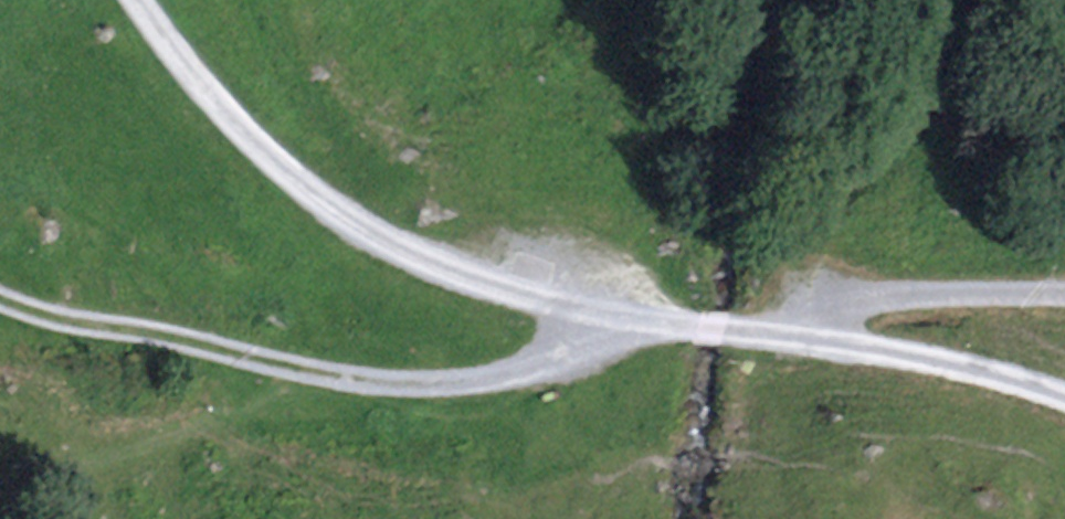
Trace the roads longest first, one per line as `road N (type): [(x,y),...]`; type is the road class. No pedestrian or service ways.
road 1 (track): [(0,296),(72,324),(176,337),(307,372),(383,383),(485,381),(568,361),(626,325)]
road 2 (track): [(626,325),(456,270),(346,211),(226,114),(136,0)]
road 3 (track): [(1064,393),(960,357),(802,327)]
road 4 (track): [(1064,291),(888,298),(834,305),(802,327)]
road 5 (track): [(802,327),(734,337),(626,325)]

